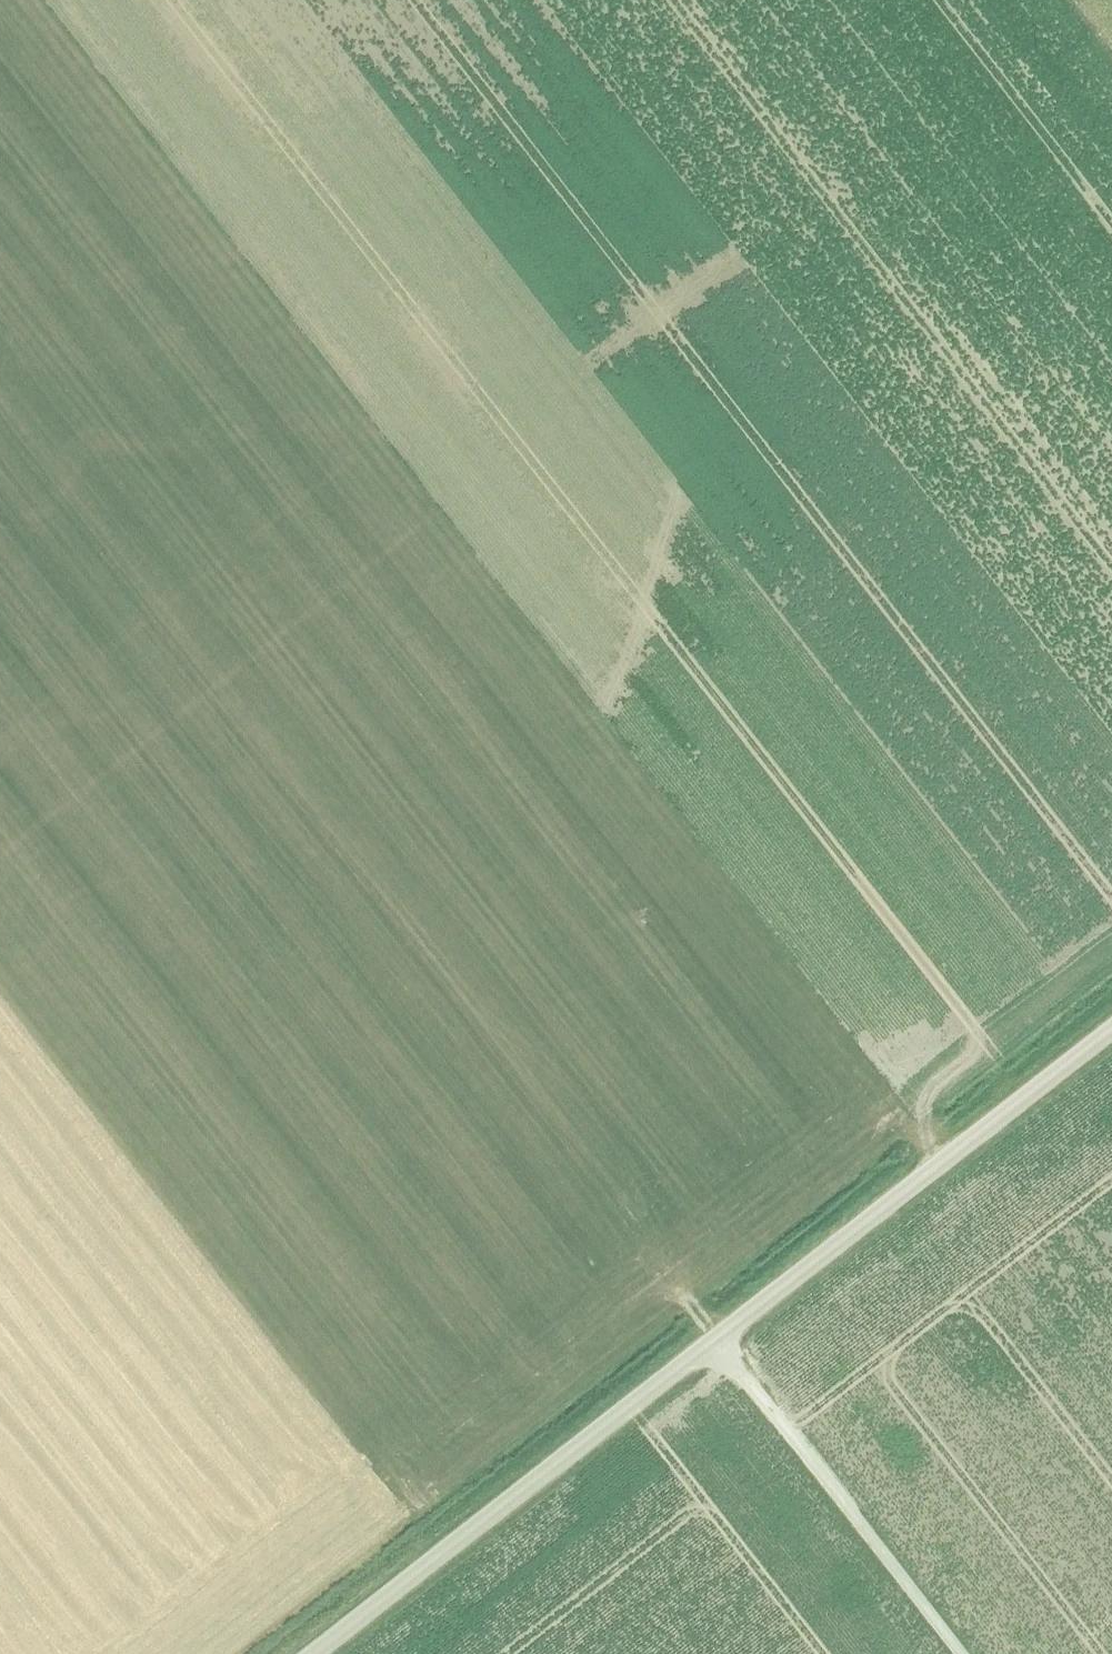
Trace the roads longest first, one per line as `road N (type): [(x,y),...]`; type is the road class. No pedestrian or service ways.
road 1 (unclassified): [(302,1653),(1111,1026)]

